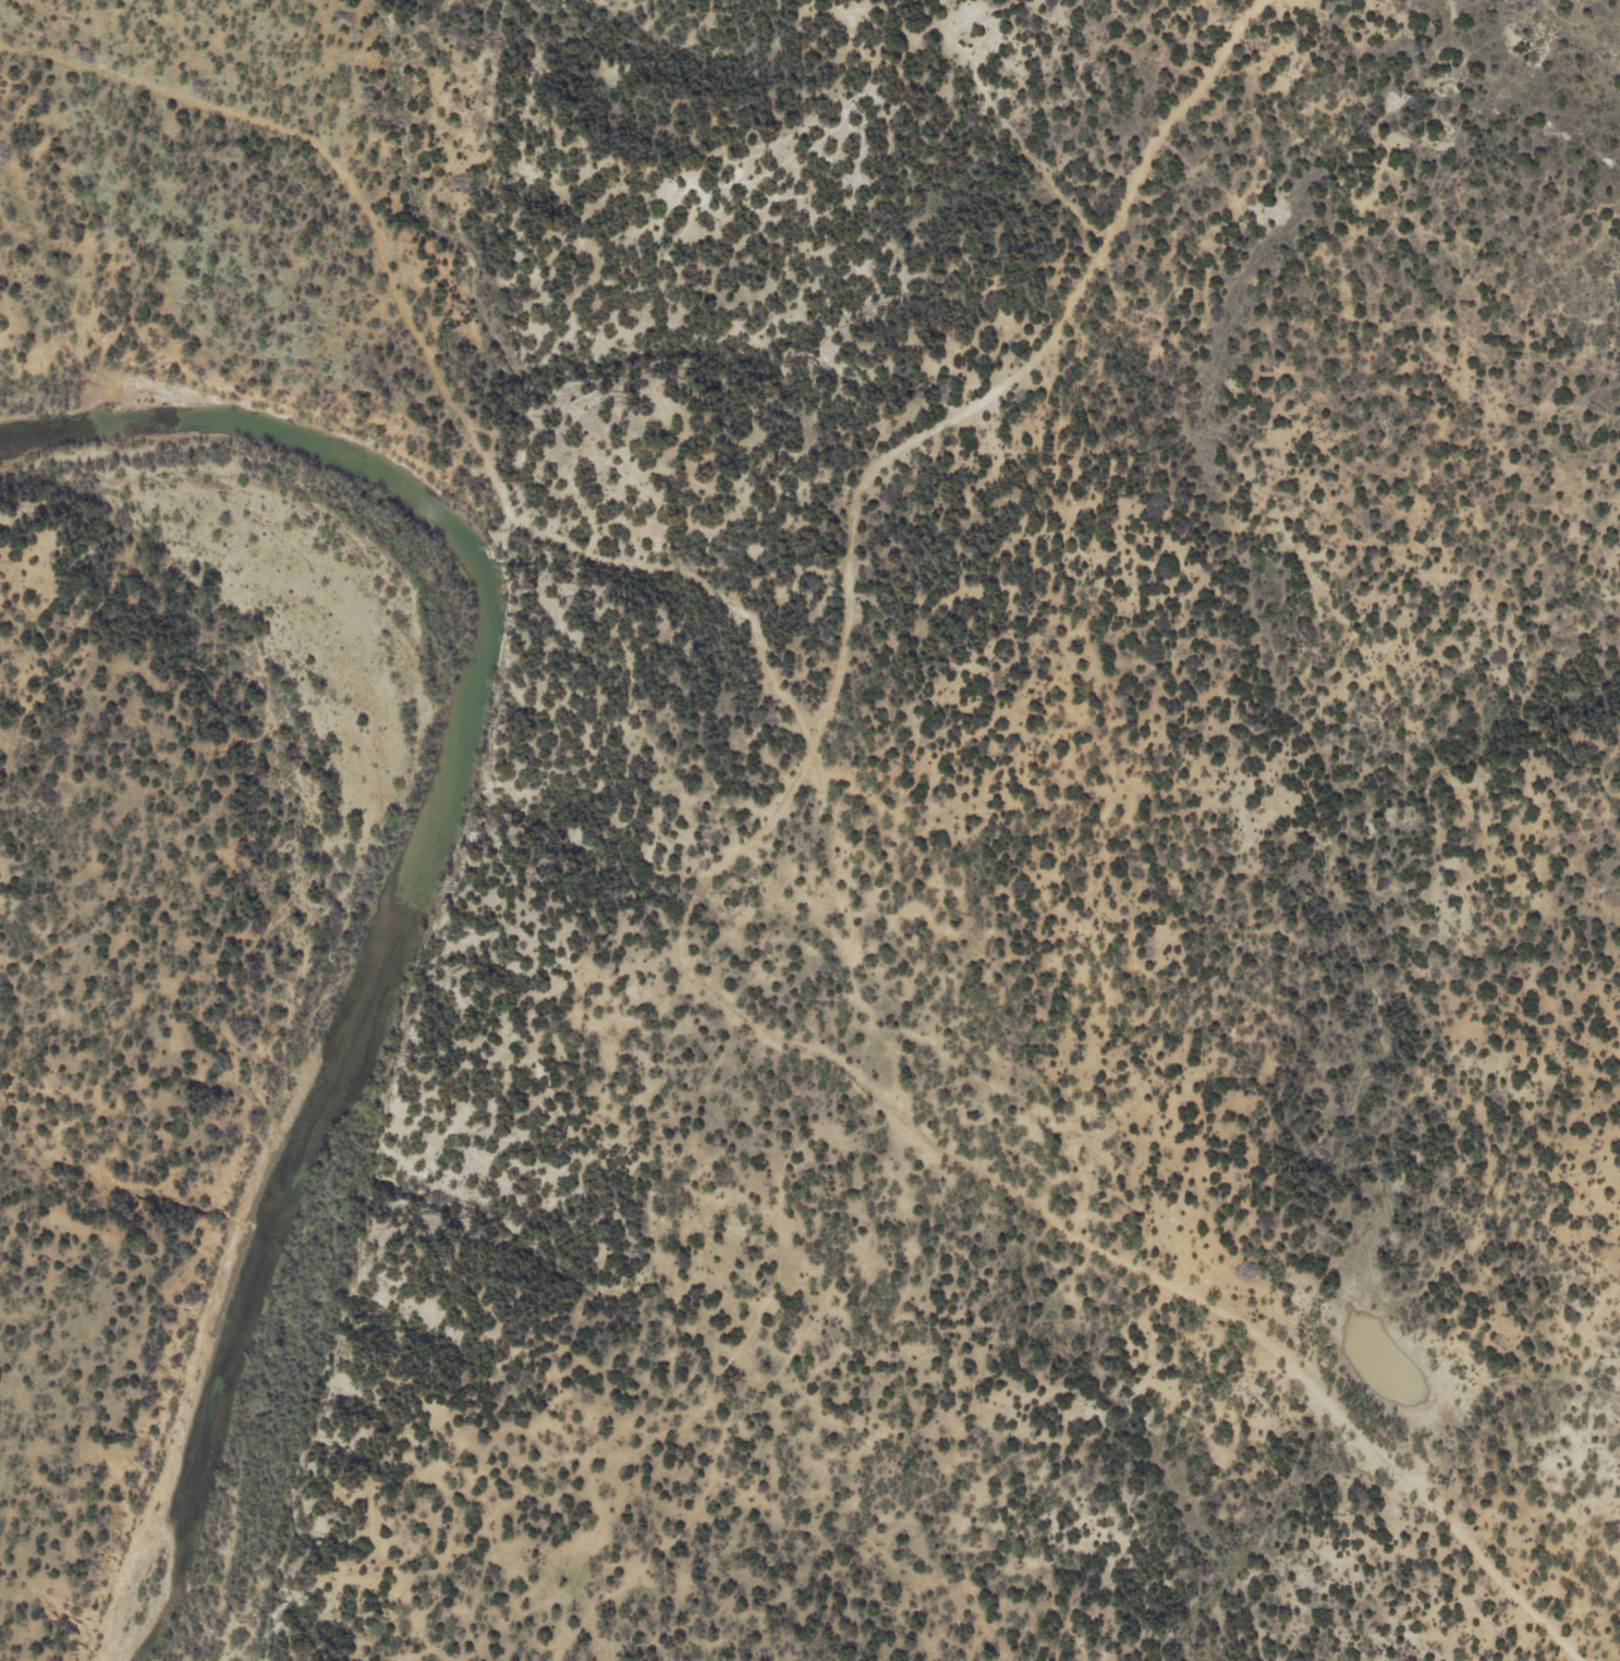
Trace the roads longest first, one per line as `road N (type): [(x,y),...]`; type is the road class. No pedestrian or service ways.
road 1 (residential): [(1619,1597),(1315,1304),(1142,1193),(958,1108),(785,991),(752,945),(752,822),(763,778),(857,676),(880,626),(886,514),(959,380),(1114,223),(1245,0)]

